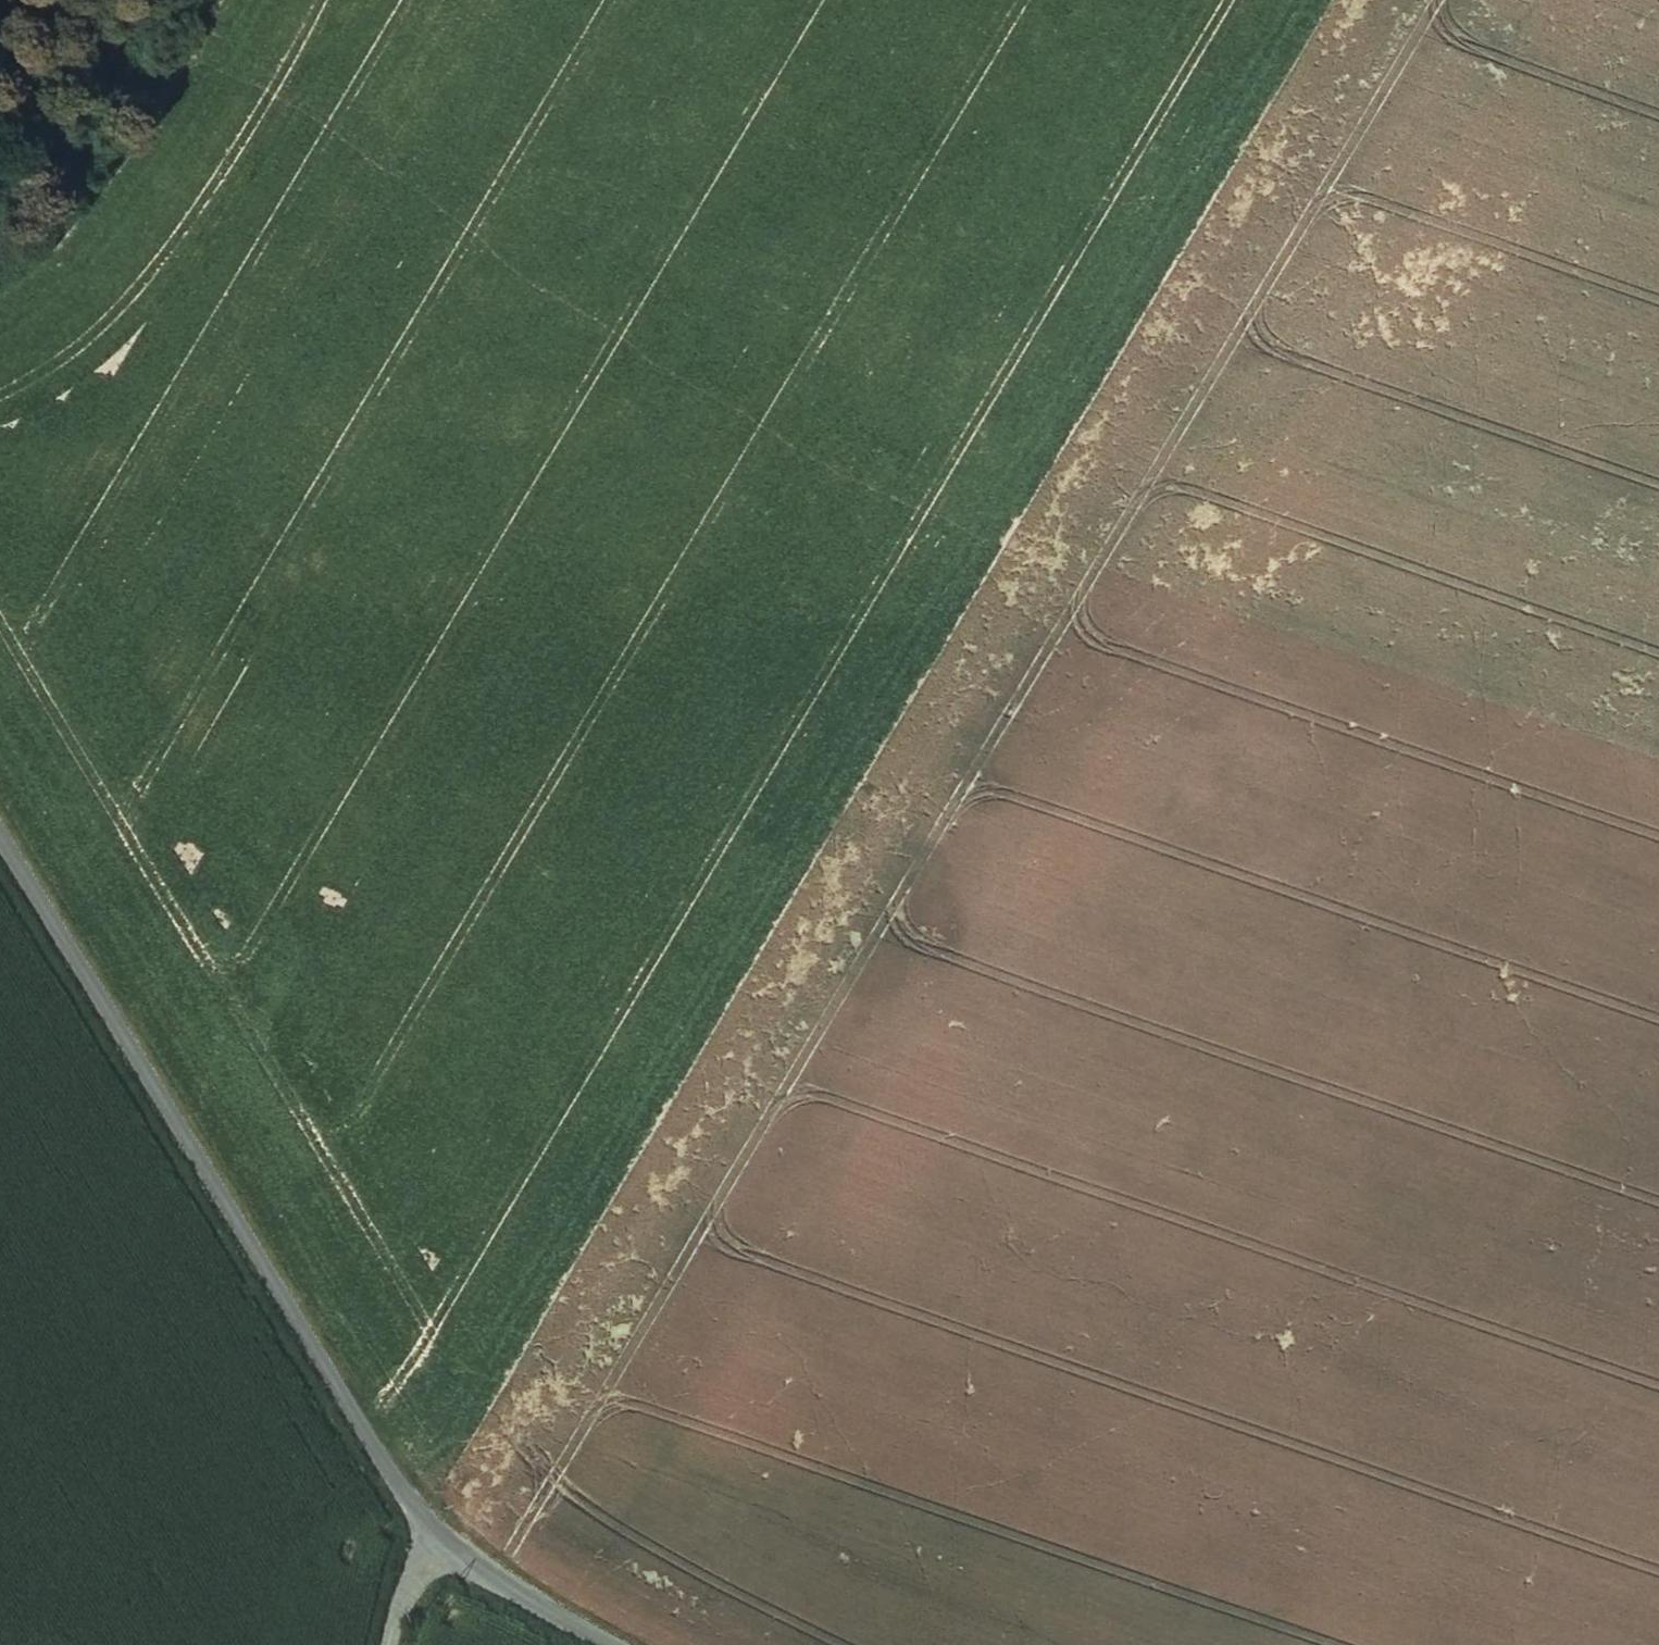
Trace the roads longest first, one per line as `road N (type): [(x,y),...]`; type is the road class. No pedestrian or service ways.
road 1 (unclassified): [(615,1644),(511,1590),(436,1533),(406,1499),(0,836)]
road 2 (track): [(436,1533),(400,1589),(385,1644)]

